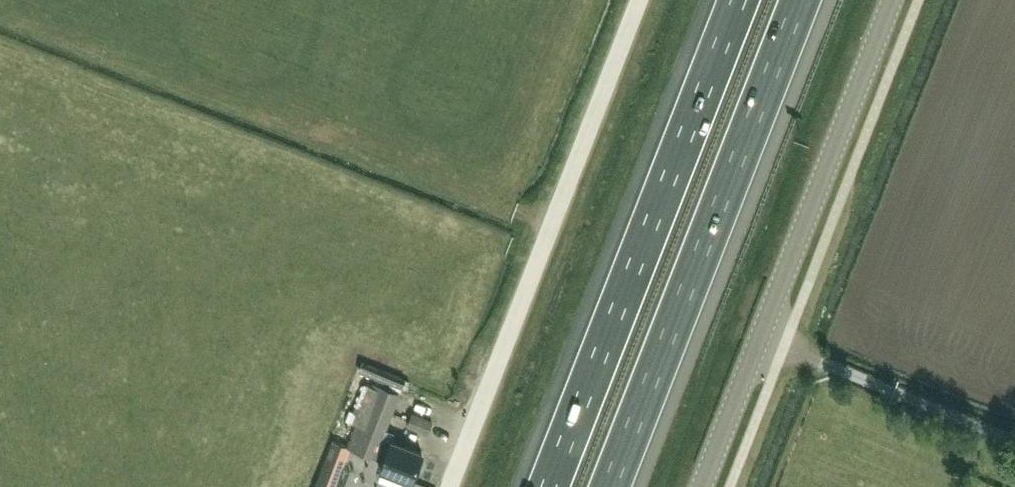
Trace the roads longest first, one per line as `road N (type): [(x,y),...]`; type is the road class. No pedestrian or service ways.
road 1 (motorway): [(739,0),(549,486)]
road 2 (motorway): [(613,486),(803,0)]
road 3 (unclassified): [(450,486),(639,0)]
road 4 (unclassified): [(703,486),(892,0)]

